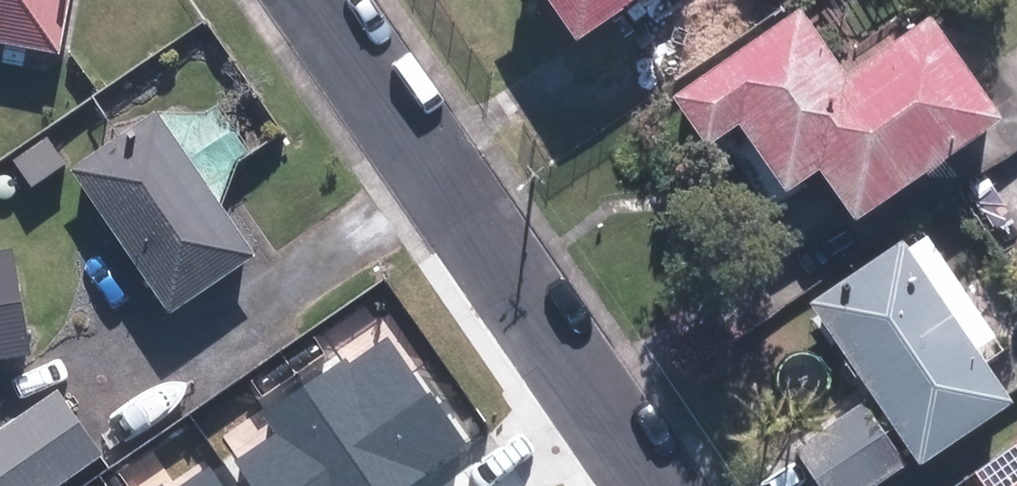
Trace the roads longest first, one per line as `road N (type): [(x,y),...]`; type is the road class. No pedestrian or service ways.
road 1 (residential): [(654,485),(320,0)]

